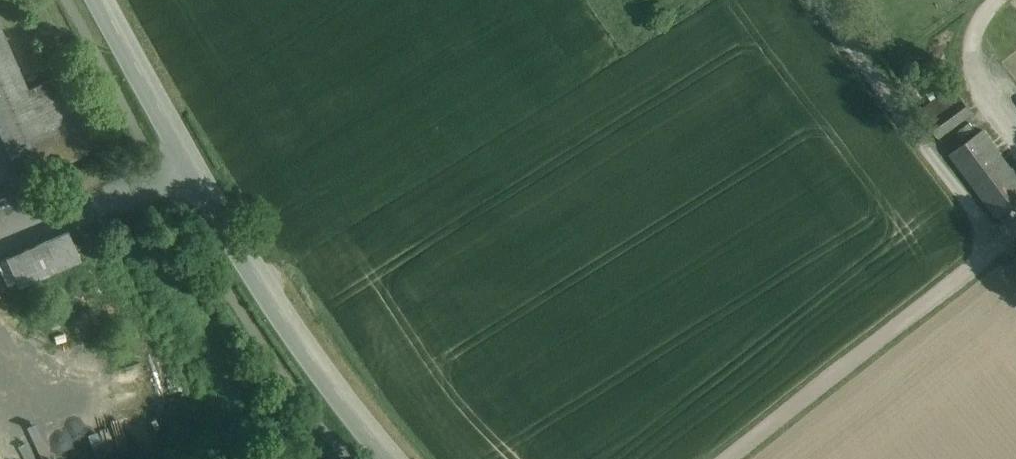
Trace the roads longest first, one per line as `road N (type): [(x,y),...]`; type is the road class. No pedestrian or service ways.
road 1 (unclassified): [(733,458),(998,247),(815,0)]
road 2 (tertiary): [(387,458),(260,286),(101,0)]

